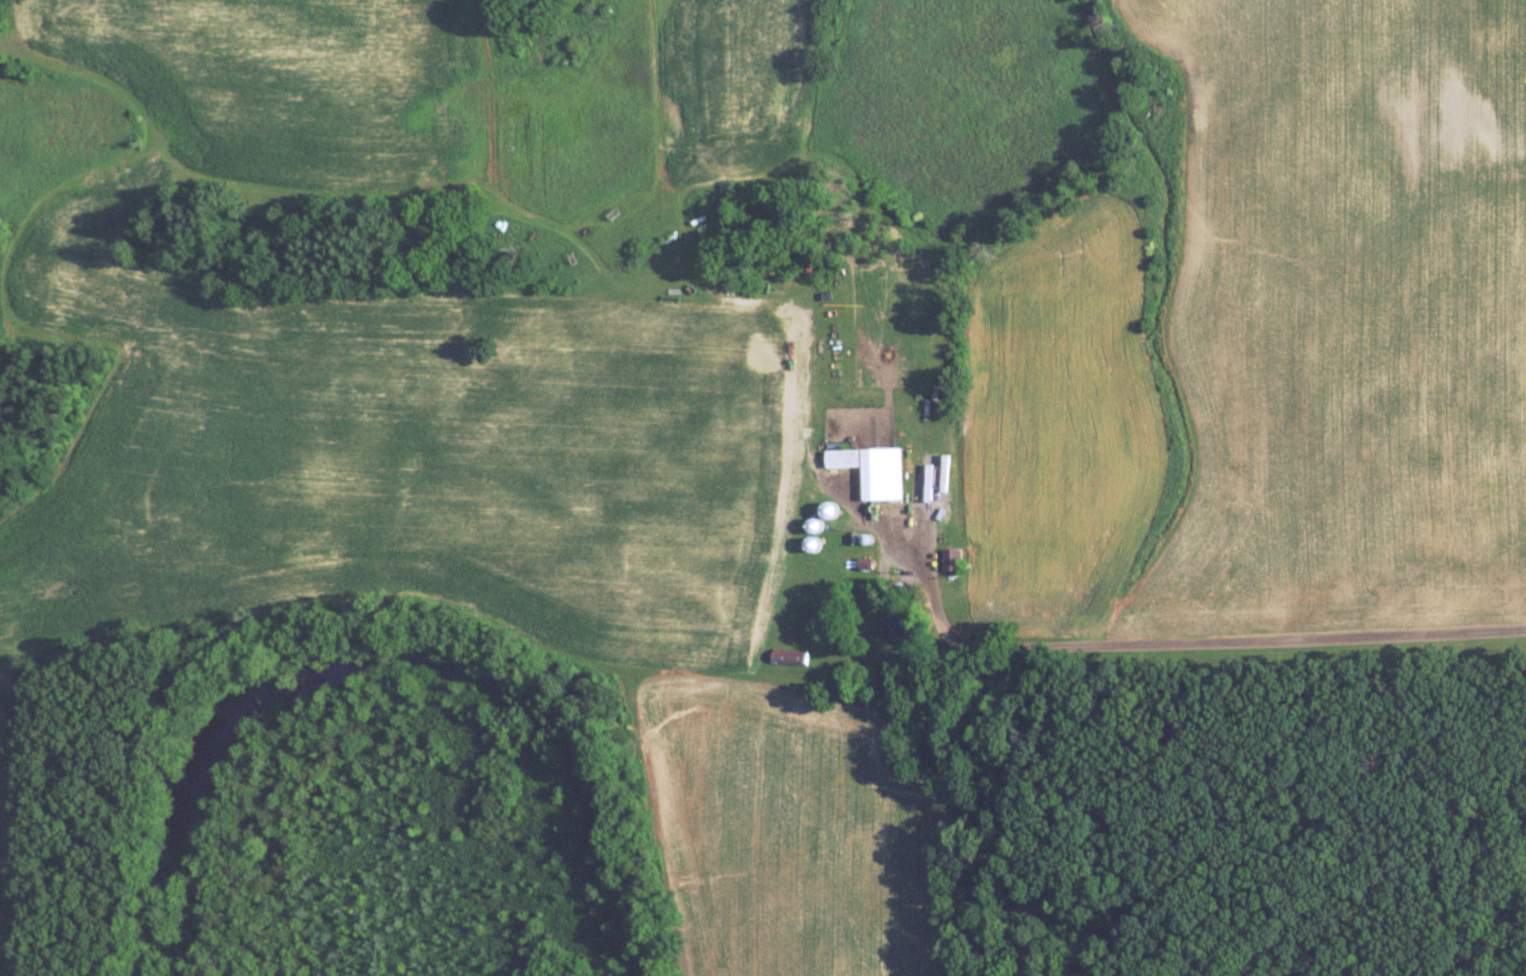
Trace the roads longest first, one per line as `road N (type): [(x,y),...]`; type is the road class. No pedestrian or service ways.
road 1 (residential): [(1525,624),(1066,639),(963,632),(926,557)]

